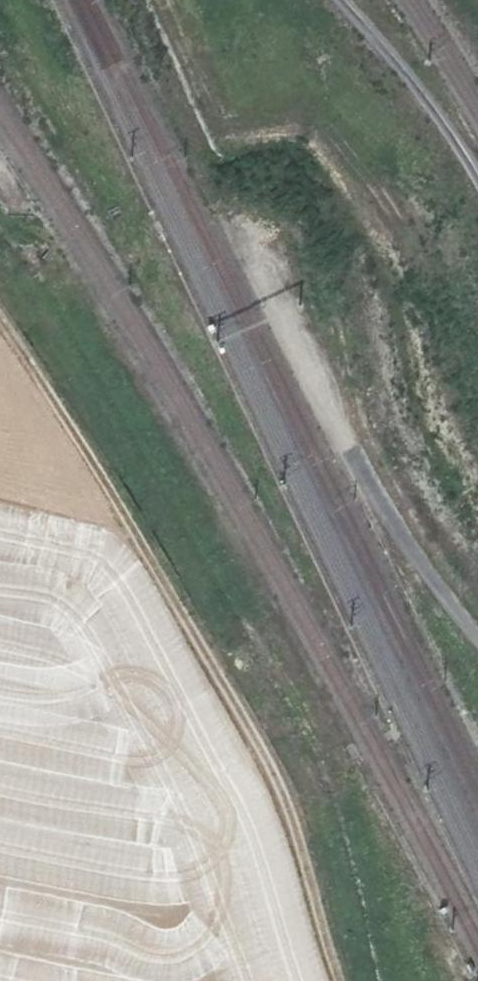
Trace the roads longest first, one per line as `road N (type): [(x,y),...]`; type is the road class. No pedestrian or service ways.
road 1 (track): [(0,325),(282,790),(339,980)]
road 2 (track): [(477,637),(393,520),(262,290)]
road 3 (track): [(342,0),(435,111),(477,178)]

